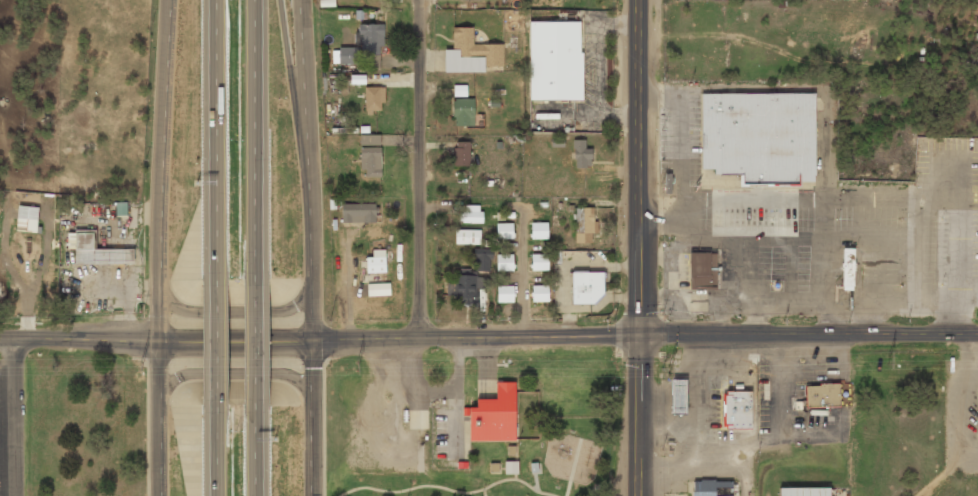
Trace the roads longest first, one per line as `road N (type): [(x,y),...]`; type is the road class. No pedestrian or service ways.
road 1 (secondary): [(310,340),(977,335)]
road 2 (secondary): [(171,0),(159,495)]
road 3 (secondary): [(310,495),(304,0)]
road 4 (tertiary): [(640,0),(637,495)]
road 5 (residential): [(418,339),(420,0)]
road 6 (motorway): [(217,0),(218,284)]
road 7 (motorway): [(259,278),(257,0)]
road 8 (motorway): [(309,194),(282,0)]
road 9 (secondary): [(311,395),(283,375),(200,371),(176,377),(158,399)]
road 10 (secondary): [(159,288),(189,312),(273,312),(310,286)]
road 11 (tertiary): [(159,340),(0,337)]
road 12 (secondary): [(310,340),(159,340)]
road 13 (motorway): [(257,405),(259,278)]
road 14 (motorway): [(218,284),(218,406)]

